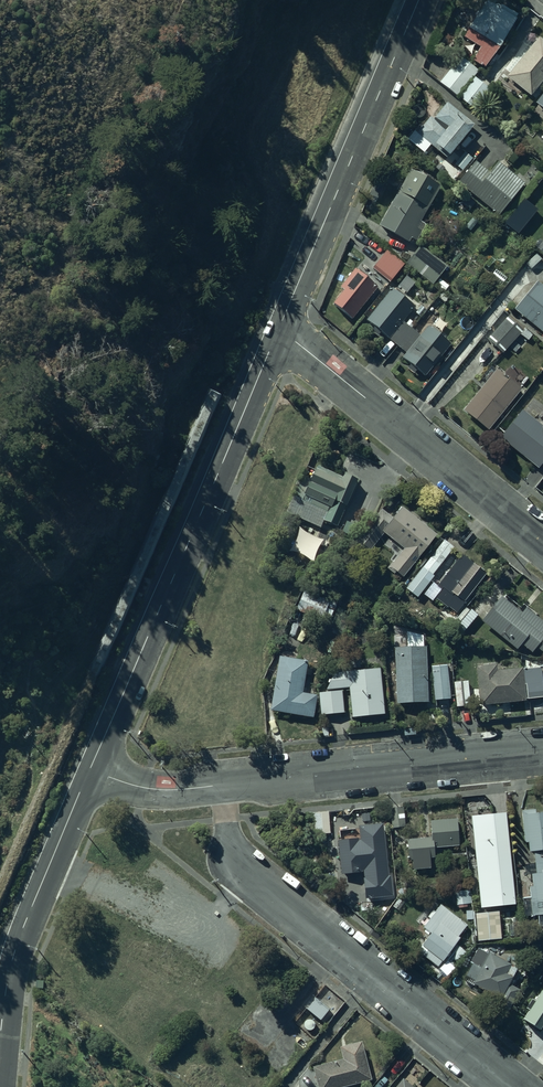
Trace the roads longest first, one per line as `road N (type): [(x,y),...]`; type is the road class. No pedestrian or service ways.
road 1 (secondary): [(90,771),(279,330)]
road 2 (residential): [(221,786),(237,864),(510,1086)]
road 3 (secondary): [(279,330),(418,0)]
road 4 (residential): [(279,330),(542,544)]
road 5 (residential): [(221,786),(542,752)]
road 6 (secondary): [(0,1037),(23,928),(90,771)]
road 7 (residential): [(90,771),(148,789),(221,786)]

